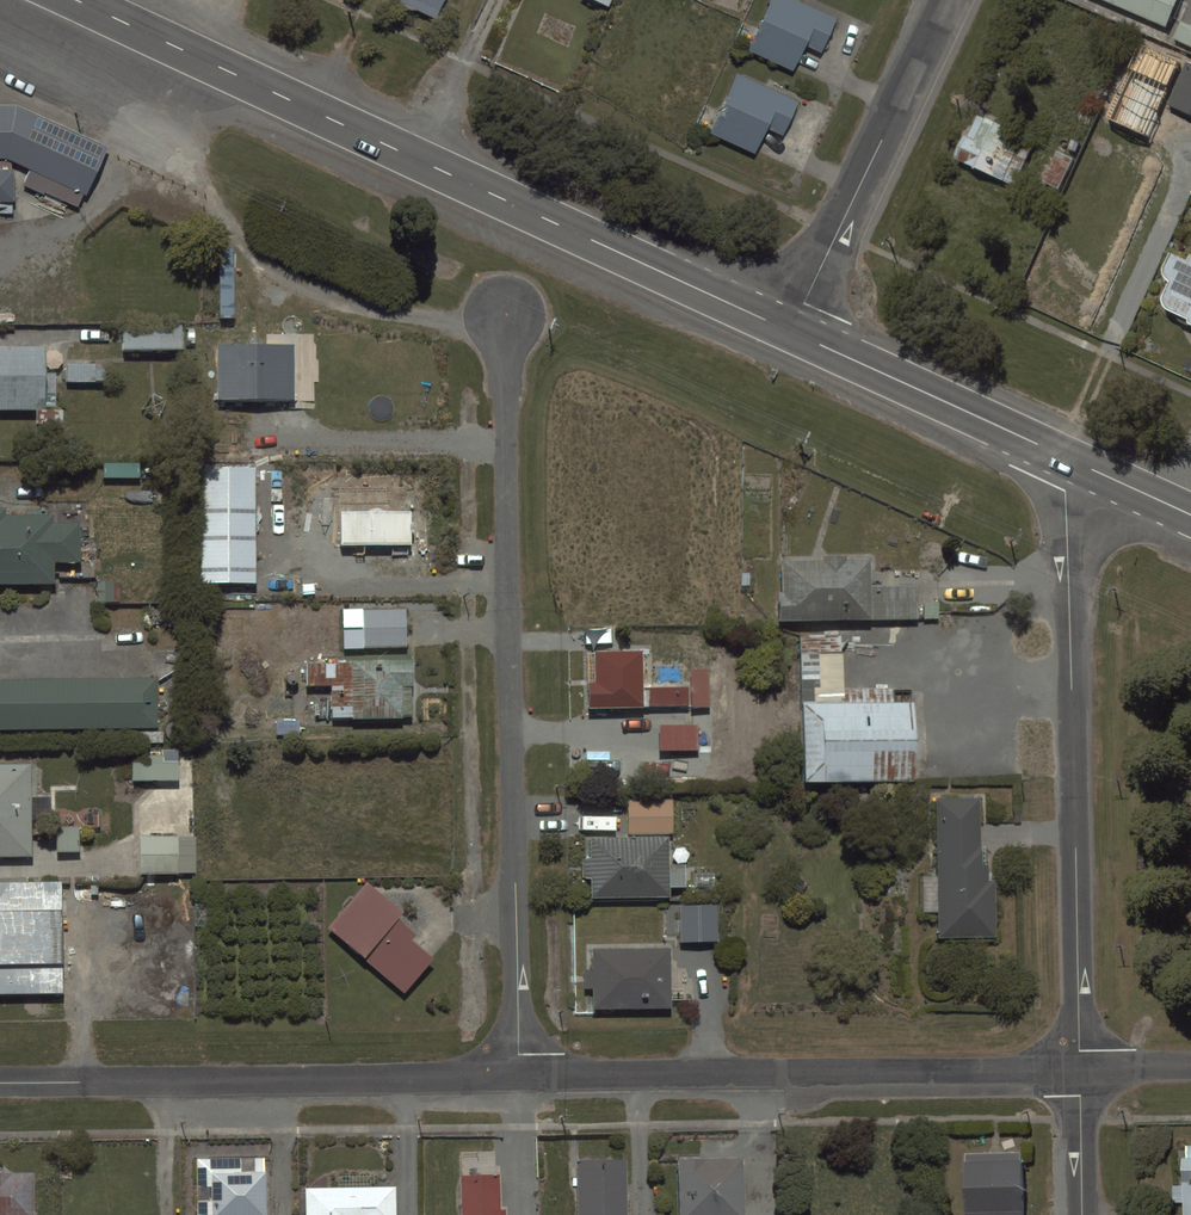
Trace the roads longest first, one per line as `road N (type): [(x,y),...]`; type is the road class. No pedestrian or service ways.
road 1 (primary): [(74,0),(792,332)]
road 2 (residential): [(506,317),(519,1074)]
road 3 (residential): [(1062,455),(1081,1073)]
road 4 (residential): [(519,1074),(1081,1073)]
road 5 (residential): [(0,1083),(519,1074)]
road 6 (residential): [(792,332),(944,0)]
road 7 (primary): [(792,332),(1062,455)]
road 8 (primary): [(1062,455),(1190,515)]
road 9 (residential): [(1081,1073),(1083,1214)]

